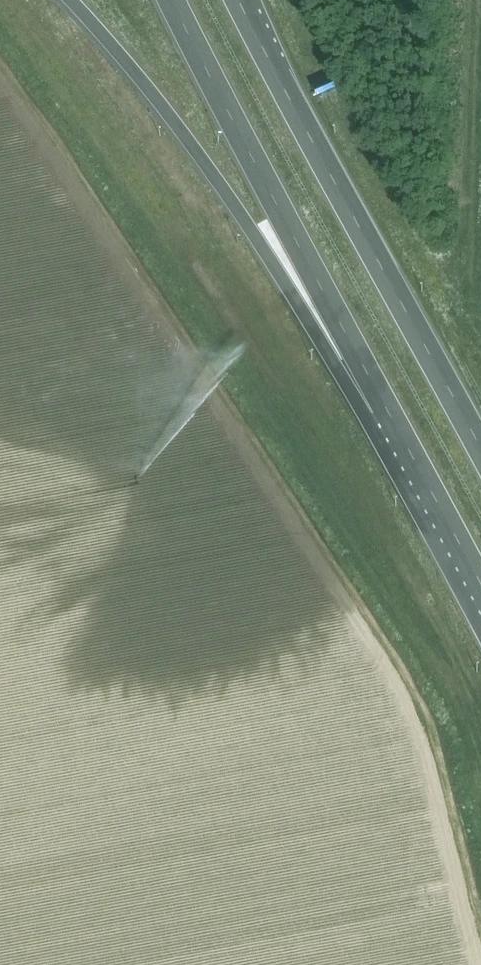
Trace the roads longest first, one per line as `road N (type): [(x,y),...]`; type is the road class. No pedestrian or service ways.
road 1 (motorway): [(70,0),(176,125),(384,408)]
road 2 (trunk): [(480,451),(239,0)]
road 3 (trunk): [(171,0),(384,408)]
road 4 (trunk): [(384,408),(480,585)]

